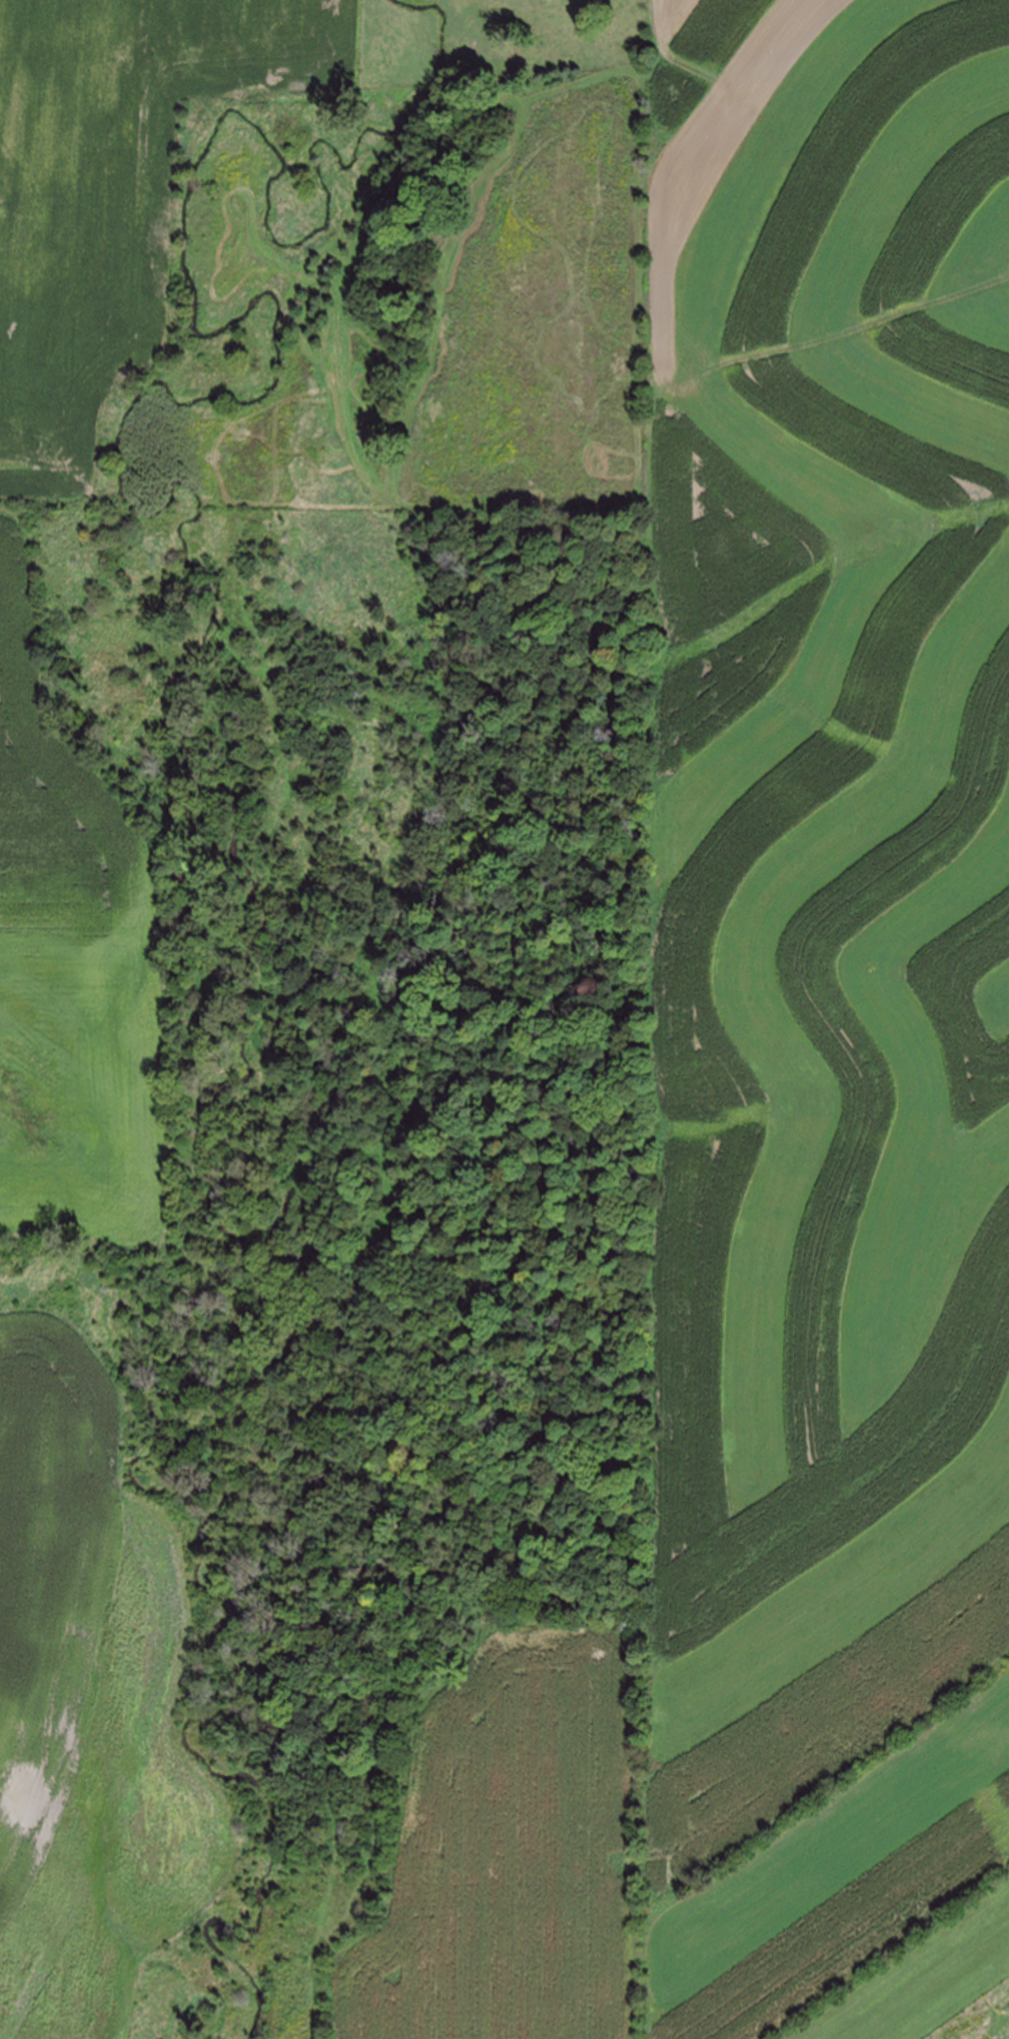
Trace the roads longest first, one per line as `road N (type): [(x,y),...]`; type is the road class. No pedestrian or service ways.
road 1 (track): [(1008,276),(727,361),(666,392)]

